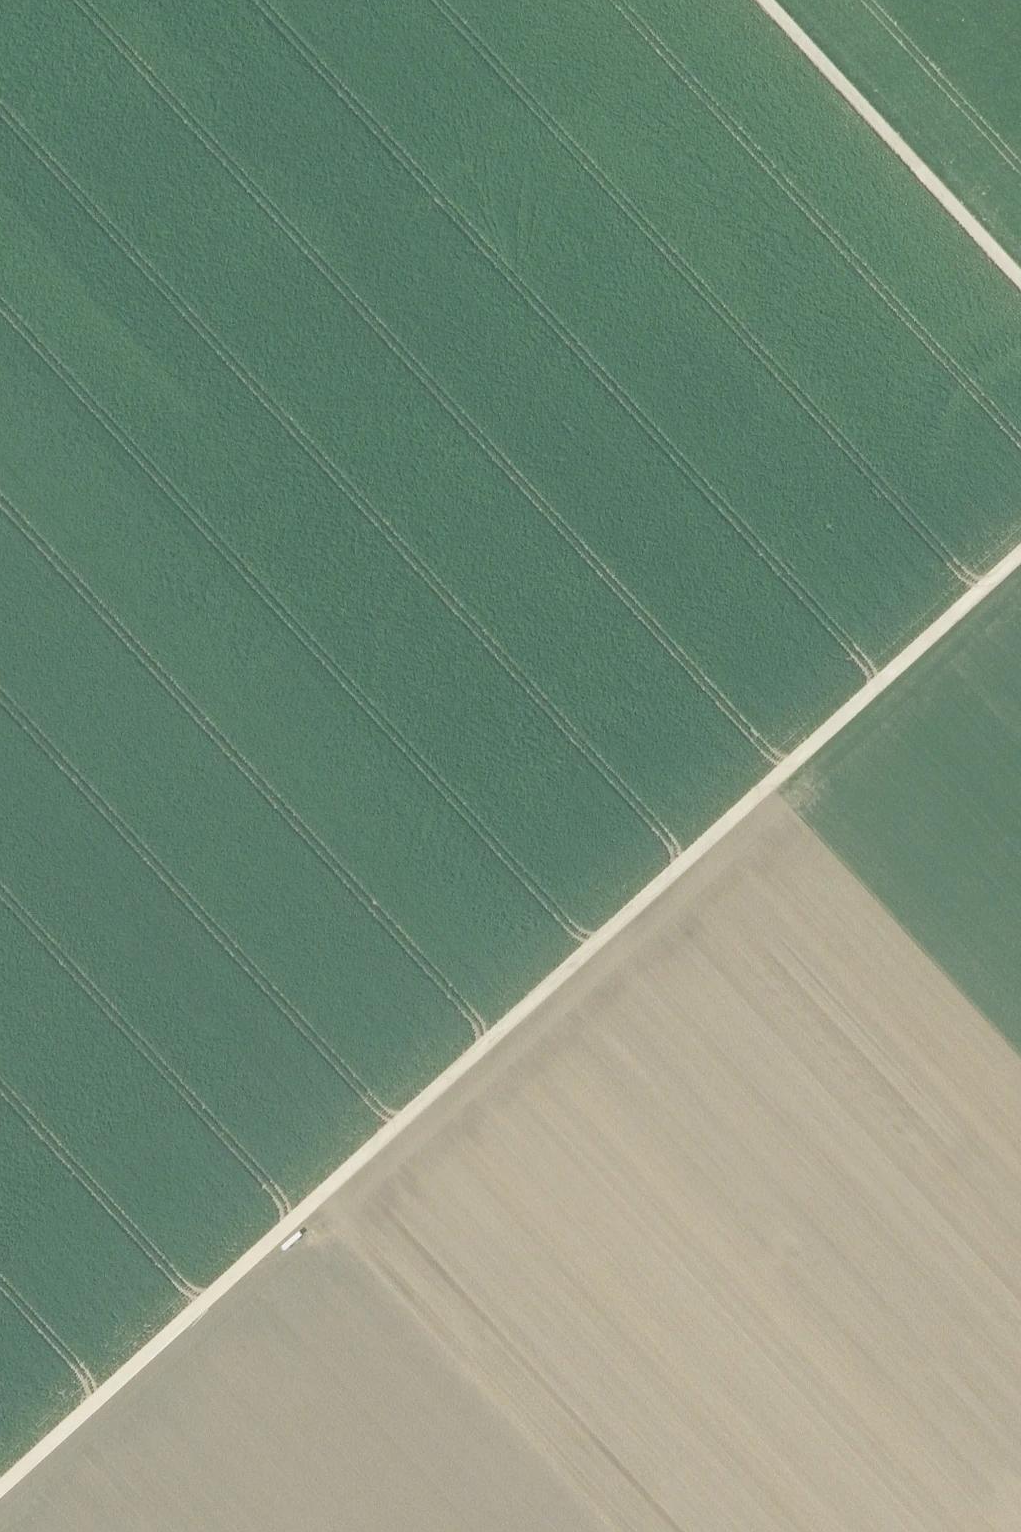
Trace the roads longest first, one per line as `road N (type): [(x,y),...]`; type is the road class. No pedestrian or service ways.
road 1 (track): [(907,146),(770,0)]

